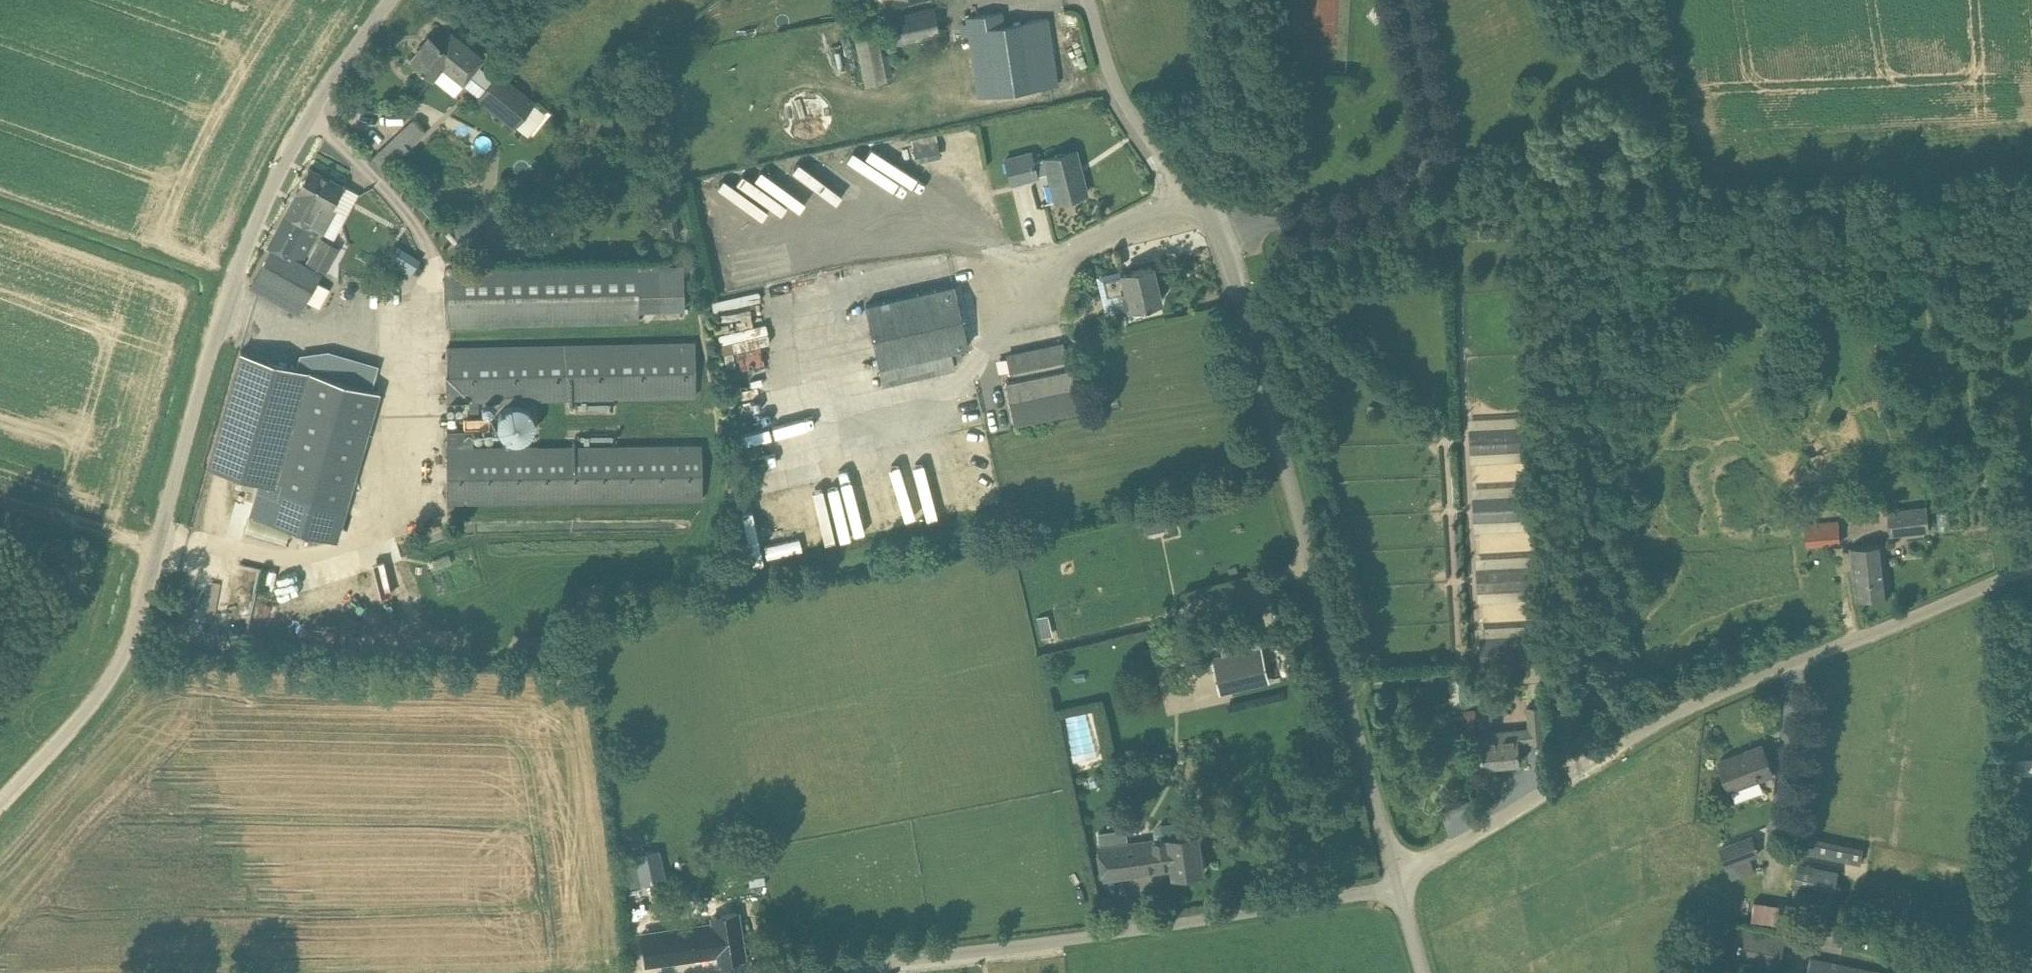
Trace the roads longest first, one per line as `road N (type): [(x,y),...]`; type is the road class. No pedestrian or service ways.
road 1 (unclassified): [(1392,886),(1220,228),(1134,116),(1092,0)]
road 2 (unclassified): [(0,823),(73,747),(123,680),(161,595),(193,431),(266,221),(323,114),(412,0)]
road 3 (unclassified): [(670,972),(1150,931),(1392,886)]
road 4 (unclassified): [(1392,886),(1702,700),(2031,564)]

